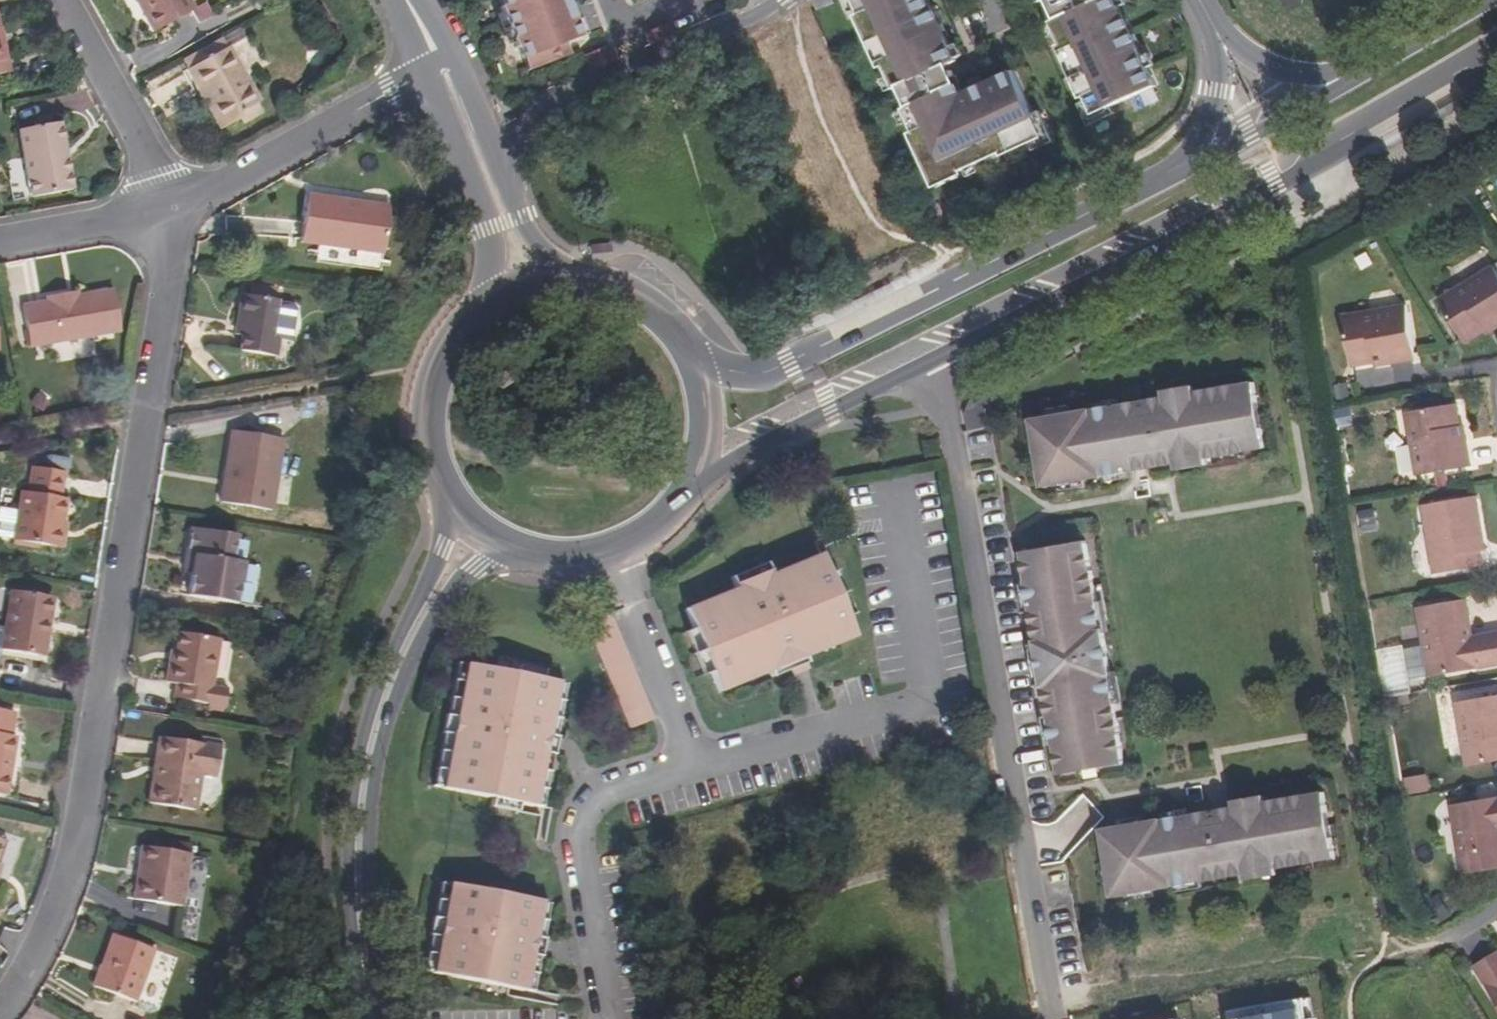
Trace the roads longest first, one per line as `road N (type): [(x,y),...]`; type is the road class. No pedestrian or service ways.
road 1 (residential): [(168,213),(149,411),(63,878),(0,1000)]
road 2 (residential): [(940,351),(1055,1018)]
road 3 (secondary): [(940,351),(1359,128),(1496,42)]
road 4 (secondary): [(453,503),(442,557),(377,691),(354,774),(346,891),(356,1018)]
road 5 (secondary): [(1173,177),(777,366),(694,368)]
road 6 (secondary): [(377,1018),(366,890),(373,778),(429,625),(511,547)]
road 7 (residential): [(893,488),(928,706),(693,768)]
road 8 (residential): [(693,768),(598,801),(579,822),(604,1018)]
road 9 (residential): [(483,125),(755,15),(771,0)]
road 10 (residential): [(442,62),(168,213)]
road 11 (secondary): [(686,494),(940,351)]
road 12 (residential): [(442,62),(500,299)]
road 13 (residential): [(64,0),(147,152),(168,213)]
road 14 (secondary): [(500,299),(464,327),(439,365),(428,408),(431,452),(453,503)]
road 15 (residential): [(613,551),(693,768)]
road 16 (secondary): [(1369,68),(1173,177)]
road 17 (residential): [(564,283),(524,218),(483,125)]
road 18 (residential): [(1369,68),(1306,73),(1256,60),(1214,23)]
road 19 (residential): [(0,242),(168,213)]
road 20 (secondary): [(694,368),(665,324),(619,293),(564,283)]
road 21 (residential): [(1214,23),(1215,90),(1173,177)]
road 22 (secondary): [(686,494),(702,447),(704,408),(694,368)]
road 23 (secondary): [(1475,0),(1369,68)]

